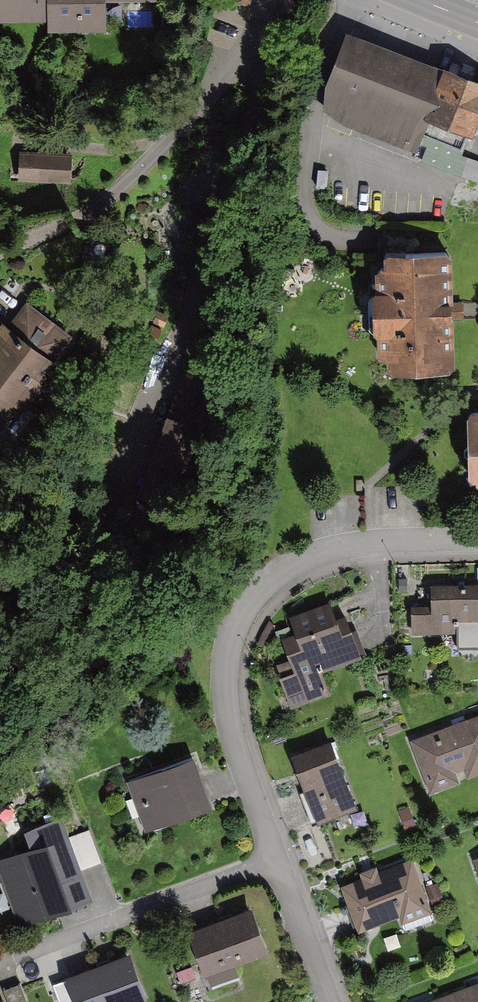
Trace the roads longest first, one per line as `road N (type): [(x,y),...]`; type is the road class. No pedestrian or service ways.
road 1 (residential): [(276,860),(226,709),(234,625),(259,588),(321,554),(477,539)]
road 2 (residential): [(276,860),(0,962)]
road 3 (residential): [(328,1001),(276,860)]

